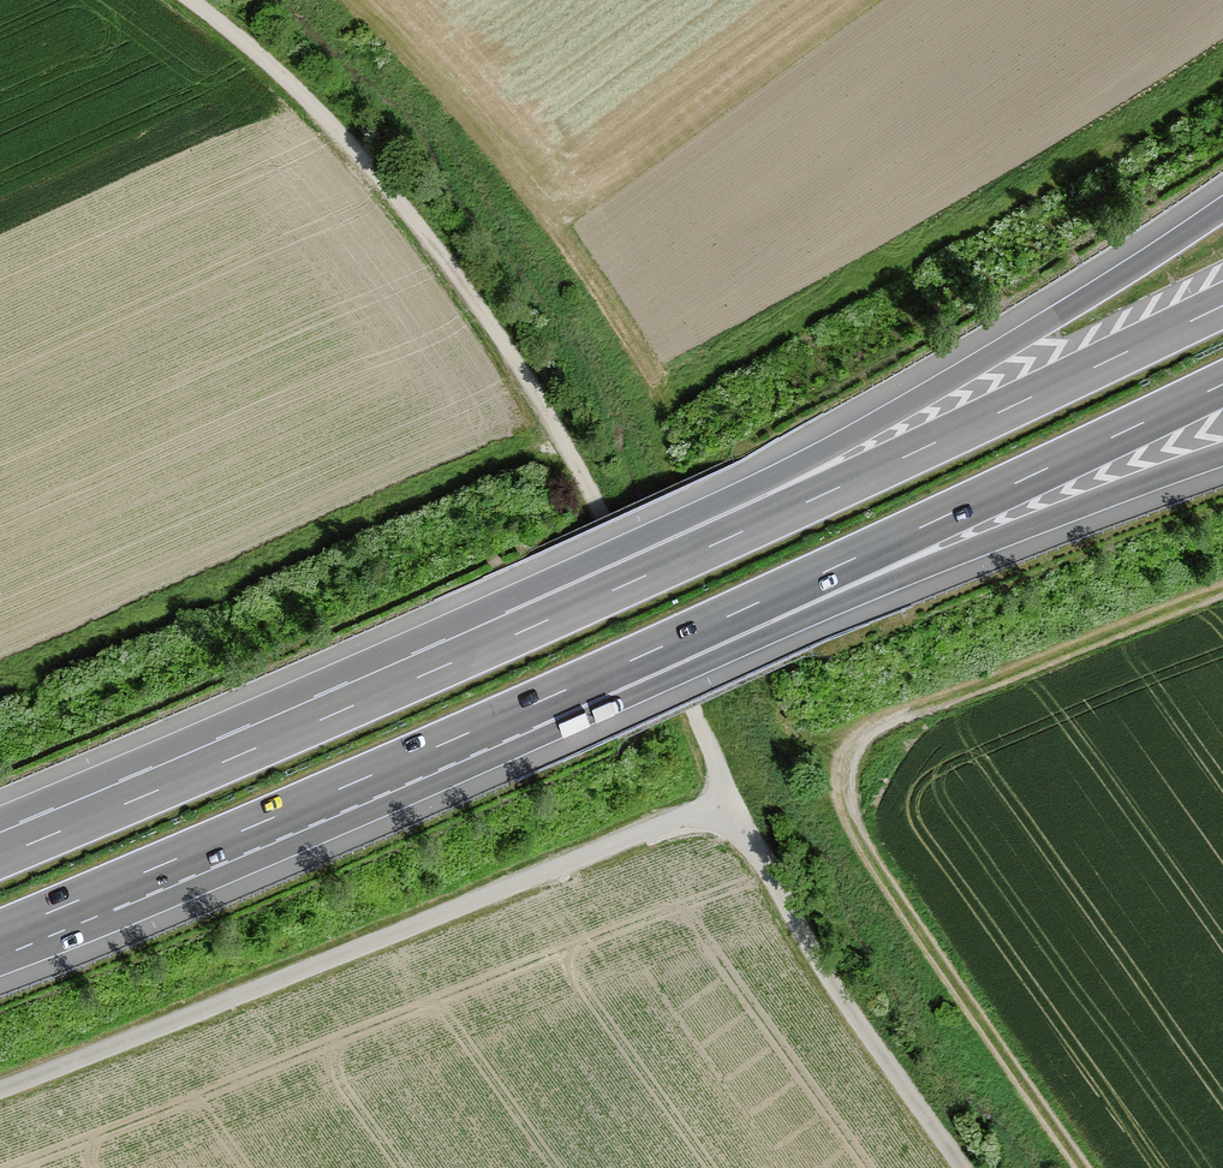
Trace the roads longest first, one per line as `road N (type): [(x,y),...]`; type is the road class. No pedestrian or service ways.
road 1 (track): [(963,1167),(831,981),(754,851),(720,821),(697,817),(0,1083)]
road 2 (track): [(1084,1167),(857,839),(836,767),(850,742),(929,704),(1222,591)]
road 3 (track): [(692,712),(569,452),(467,291),(336,131),(191,0)]
road 4 (motorway): [(1222,209),(1080,302),(515,635)]
road 5 (motorway): [(1222,305),(515,635)]
road 6 (motorway): [(525,708),(1222,384)]
road 7 (motorway): [(525,708),(1222,455)]
road 8 (motorway): [(0,933),(525,708)]
road 9 (motorway): [(515,635),(0,856)]
road 10 (track): [(348,0),(459,112),(540,211),(647,378)]

